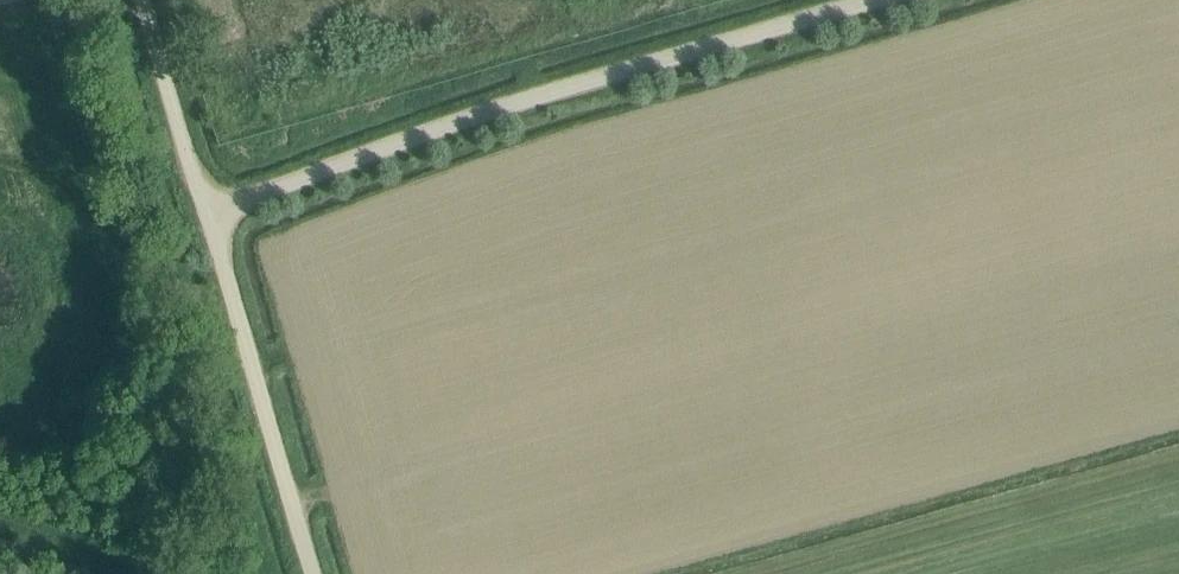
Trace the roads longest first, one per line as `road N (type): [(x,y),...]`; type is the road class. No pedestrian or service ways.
road 1 (unclassified): [(202,199),(836,0)]
road 2 (unclassified): [(313,573),(202,199)]
road 3 (unclassified): [(202,199),(141,0)]

